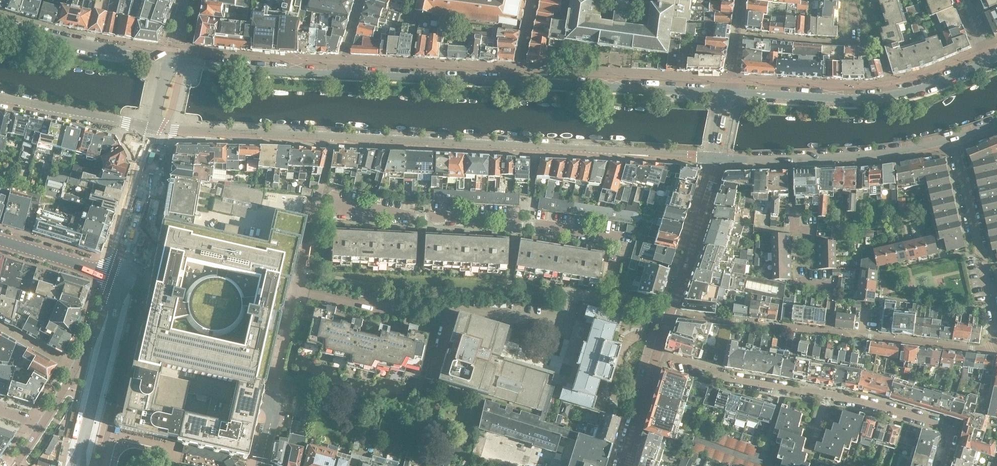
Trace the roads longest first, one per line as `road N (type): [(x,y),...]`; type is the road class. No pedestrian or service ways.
road 1 (tertiary): [(153,127),(714,159)]
road 2 (residential): [(666,312),(607,300),(618,238),(315,206)]
road 3 (residential): [(654,349),(726,378),(952,431),(942,465)]
road 4 (residential): [(666,312),(996,349)]
road 5 (tertiary): [(714,159),(862,155),(958,137)]
road 6 (residential): [(996,349),(958,137)]
road 7 (tertiary): [(729,92),(516,81)]
road 8 (residential): [(260,465),(297,286)]
road 9 (tertiary): [(516,81),(340,75)]
road 10 (tertiary): [(170,58),(0,24)]
road 11 (tertiary): [(340,75),(170,58)]
road 12 (tertiary): [(892,97),(729,92)]
road 13 (residential): [(666,312),(714,159)]
road 14 (tertiary): [(0,98),(153,127)]
road 15 (residential): [(153,127),(112,274)]
road 16 (residential): [(426,311),(297,286)]
road 17 (residential): [(621,465),(654,349)]

